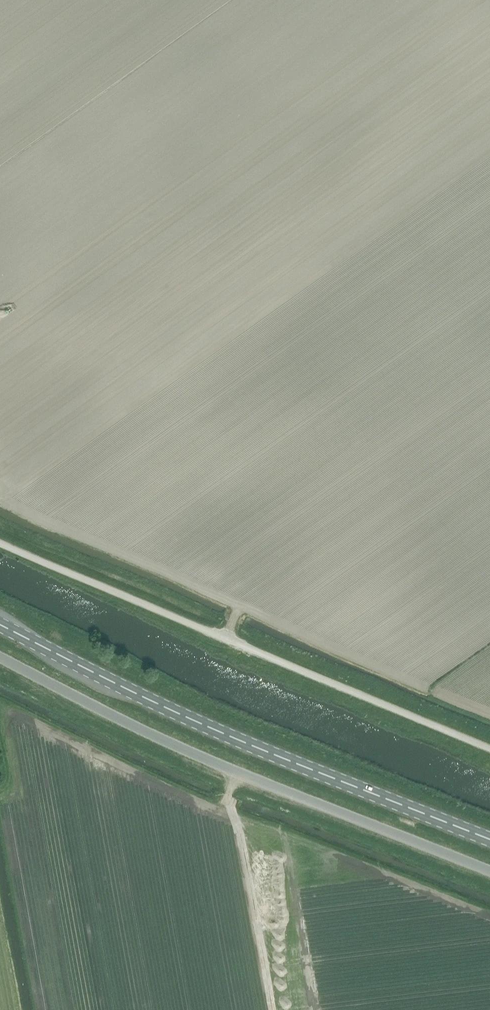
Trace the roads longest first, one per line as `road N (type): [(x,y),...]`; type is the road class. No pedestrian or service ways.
road 1 (primary): [(489,839),(222,733),(0,624)]
road 2 (unclassified): [(0,657),(212,761),(489,871)]
road 3 (unclassified): [(489,751),(0,545)]

